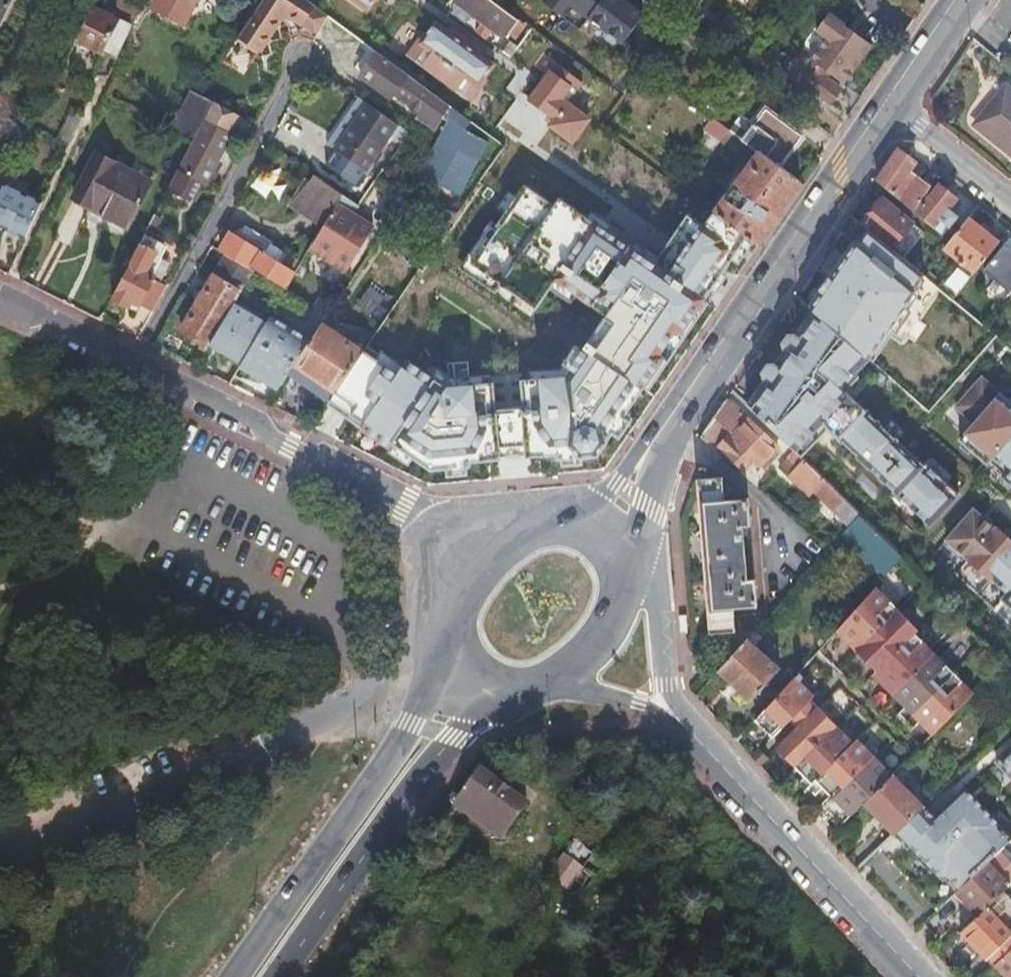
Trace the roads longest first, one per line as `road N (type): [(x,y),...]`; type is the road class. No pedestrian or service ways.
road 1 (unclassified): [(0,845),(150,794),(350,706),(446,653)]
road 2 (primary): [(893,106),(650,457)]
road 3 (primary): [(450,667),(238,976)]
road 4 (primary): [(287,976),(451,737),(499,690)]
road 5 (residential): [(132,366),(302,57)]
road 6 (residential): [(680,723),(920,976)]
road 7 (residential): [(132,366),(440,525)]
road 8 (residential): [(680,723),(660,612),(629,567)]
road 9 (primary): [(529,685),(579,663),(609,631),(629,567)]
road 10 (residential): [(529,685),(636,704),(680,723)]
road 11 (primary): [(550,520),(486,568),(451,632)]
road 12 (residential): [(893,106),(1010,201)]
road 13 (residential): [(0,300),(132,366)]
road 14 (track): [(135,525),(93,520),(0,471)]
road 15 (primary): [(963,0),(893,106)]

